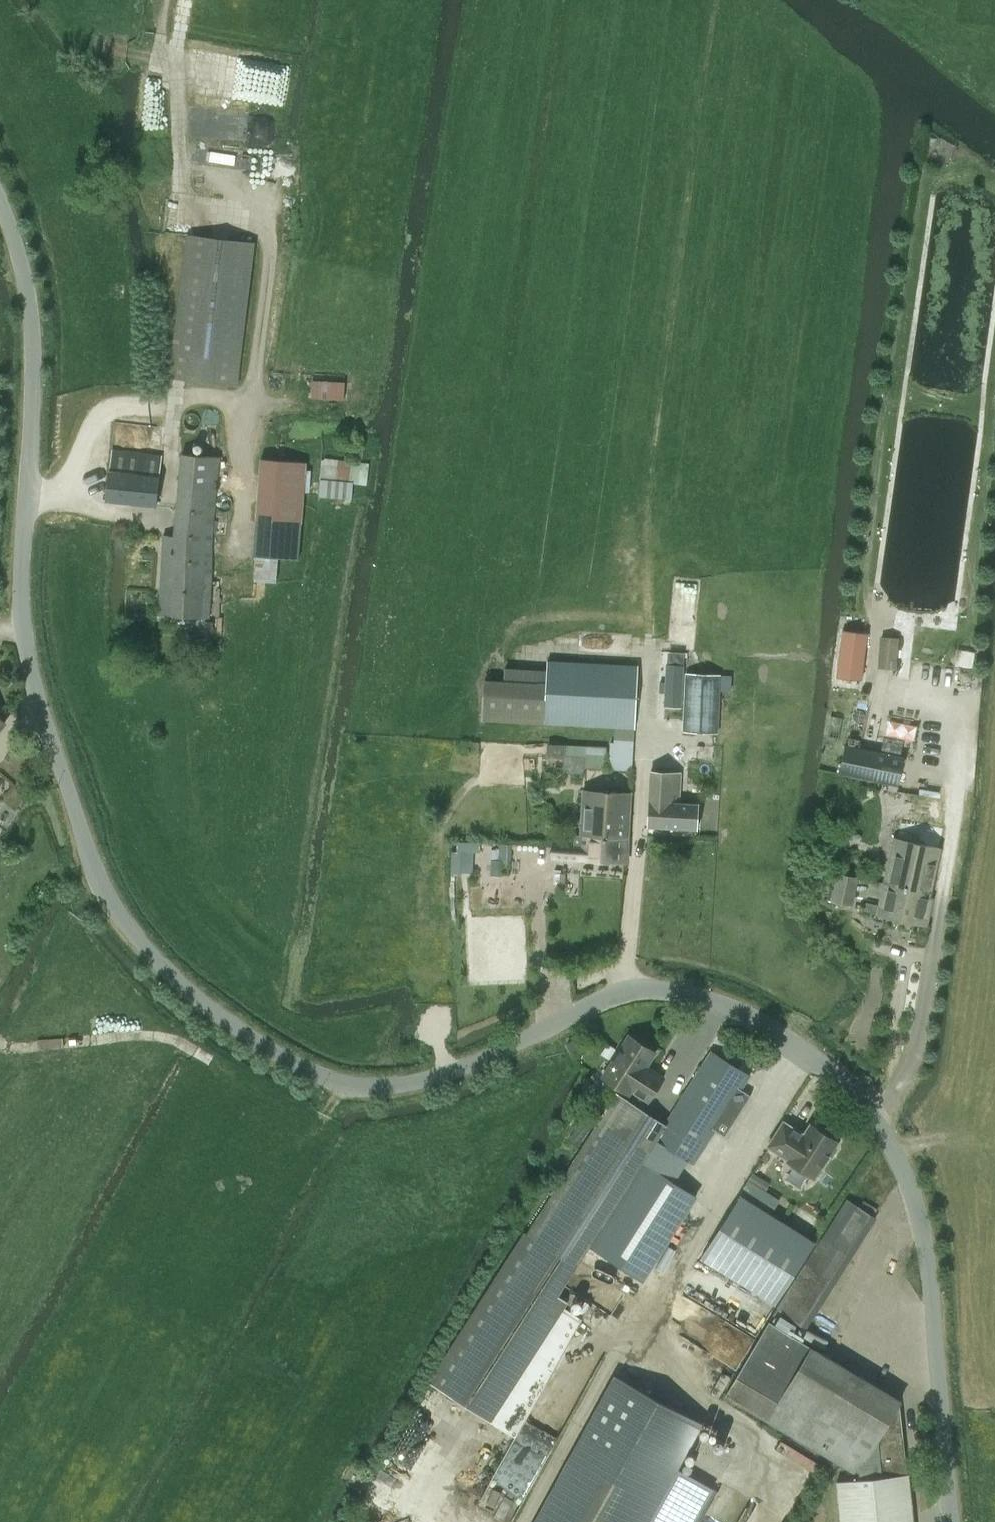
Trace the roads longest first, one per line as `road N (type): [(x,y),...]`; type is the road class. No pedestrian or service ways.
road 1 (unclassified): [(955,1521),(933,1278),(912,1190),(876,1118),(799,1044),(725,996),(674,982),(623,987),(450,1072),(379,1086),(307,1070),(211,1008),(122,917),(87,862),(37,695),(23,610),(27,335),(0,197)]
road 2 (track): [(651,655),(655,409),(727,0)]
road 3 (track): [(519,1521),(634,1312)]
road 4 (track): [(0,1039),(165,1032),(199,1053)]
road 5 (track): [(994,85),(886,0)]

